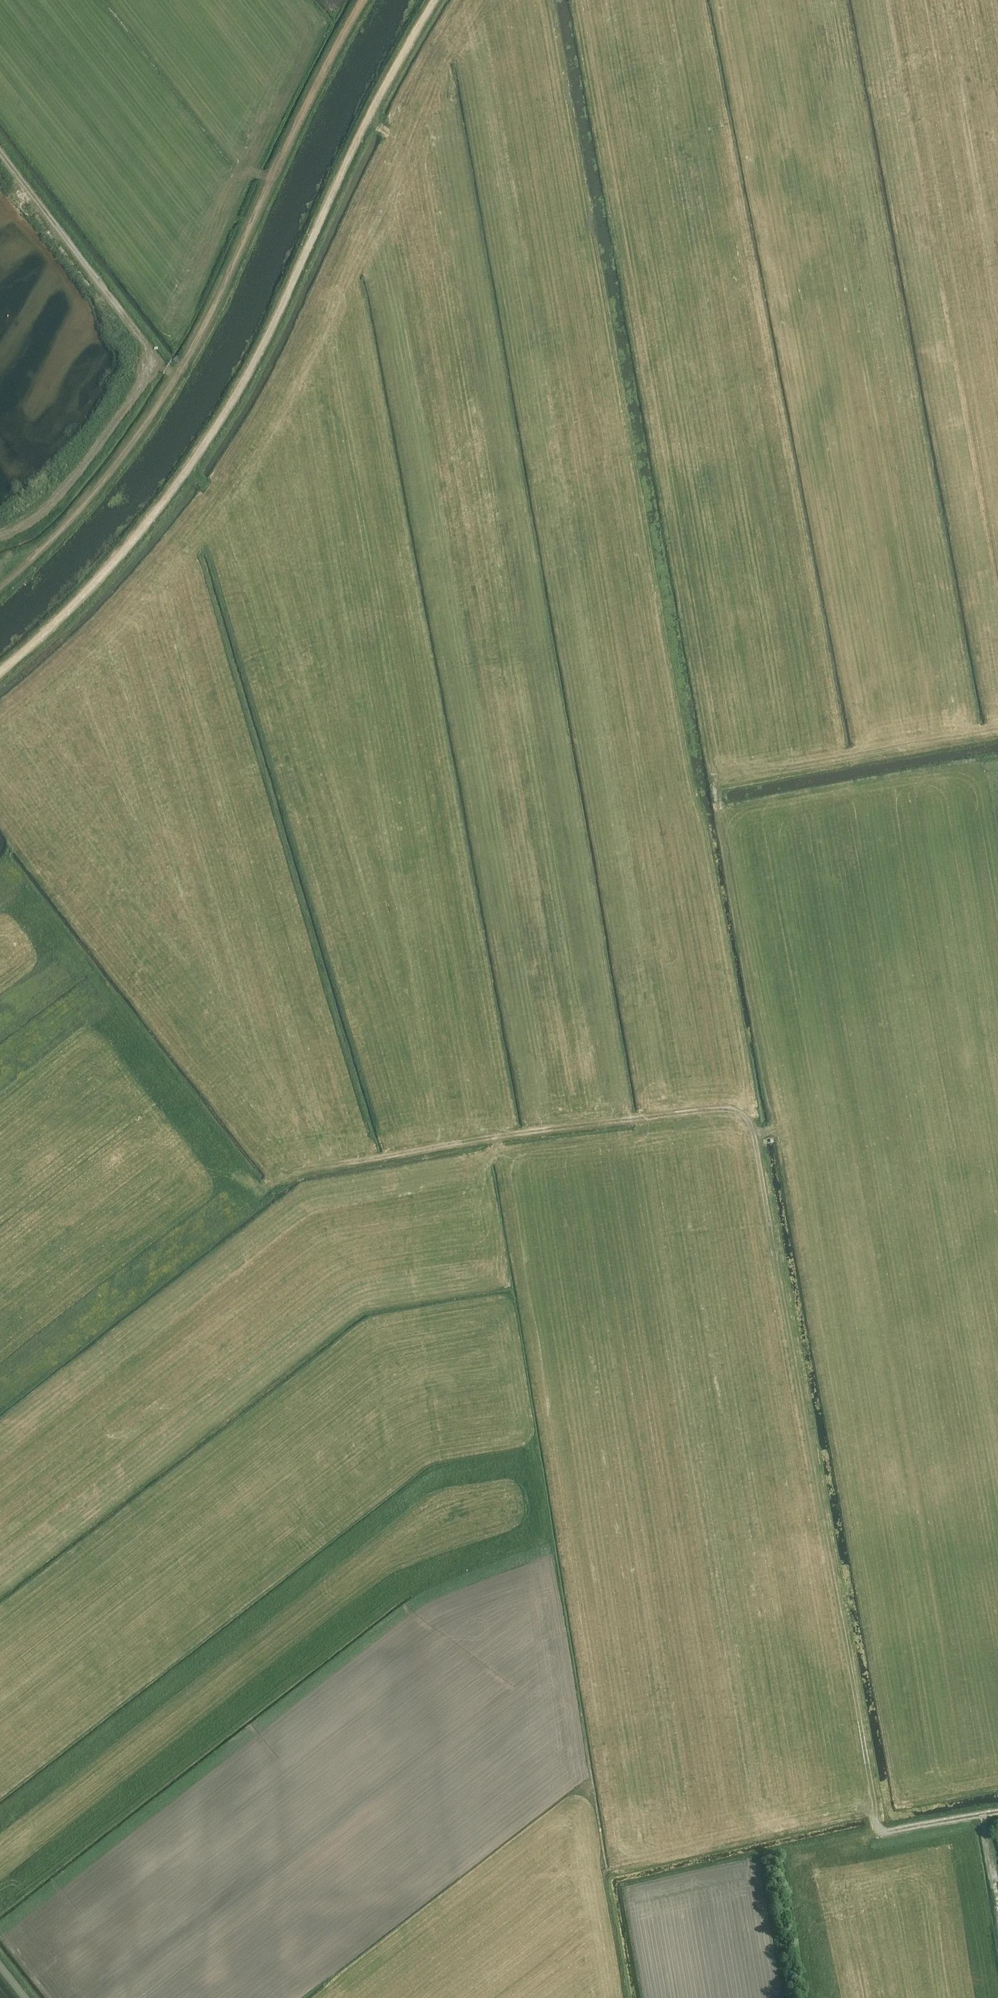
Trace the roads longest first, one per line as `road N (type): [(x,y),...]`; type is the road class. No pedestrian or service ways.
road 1 (track): [(0,672),(89,590),(215,428),(435,0)]
road 2 (track): [(364,0),(274,175)]

